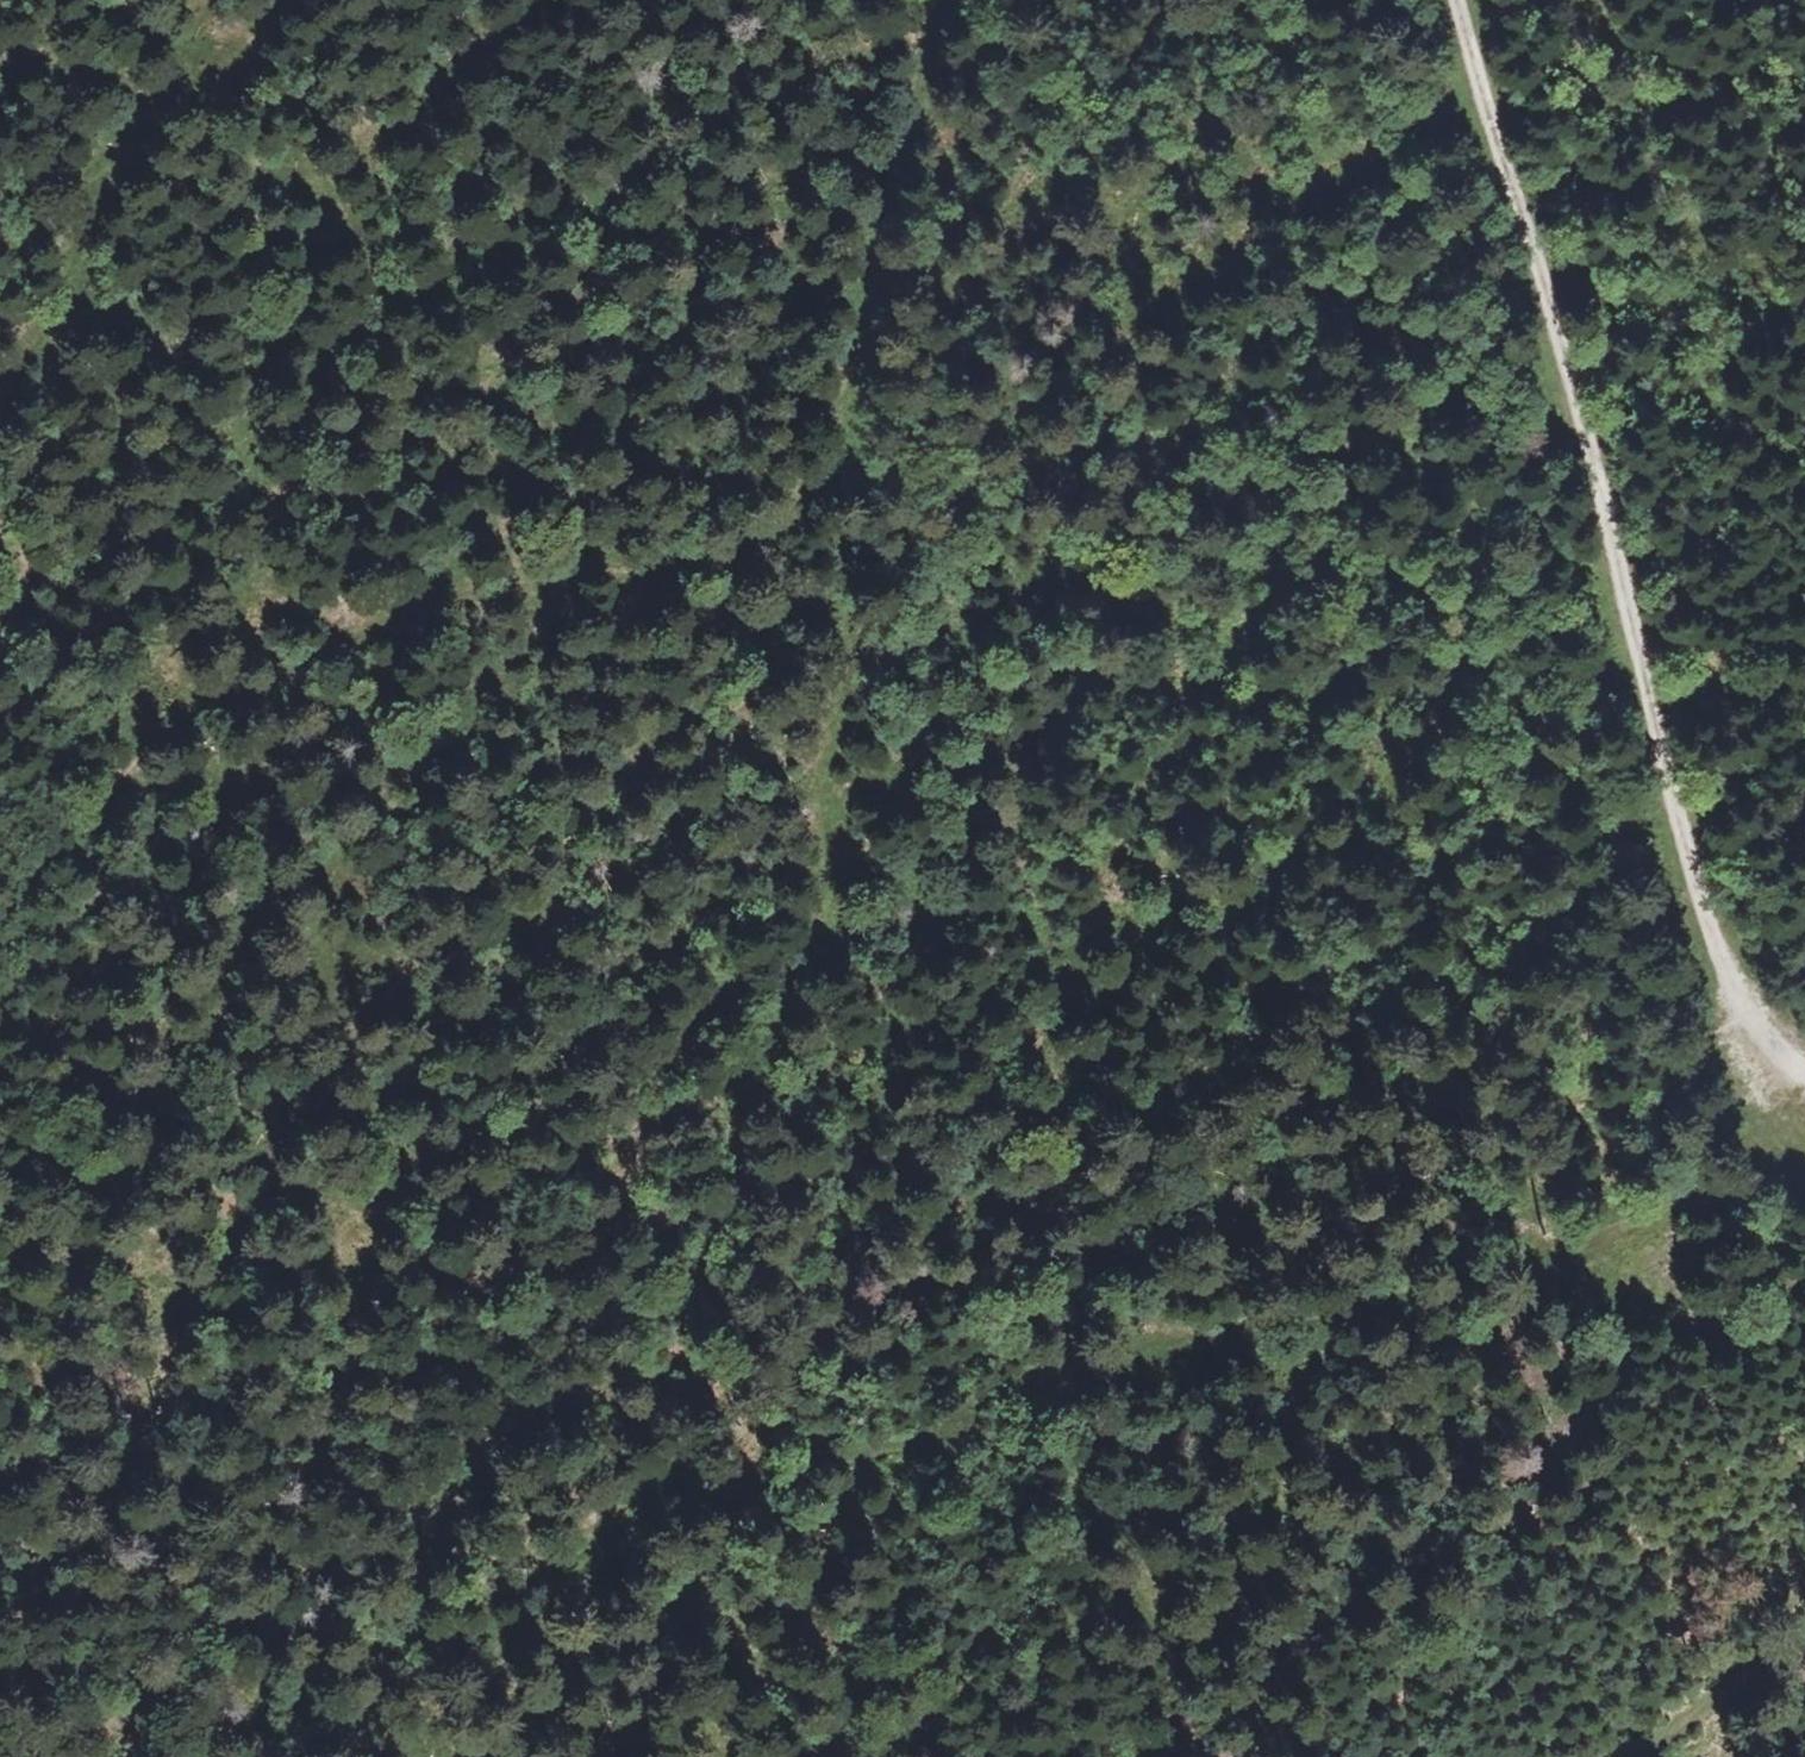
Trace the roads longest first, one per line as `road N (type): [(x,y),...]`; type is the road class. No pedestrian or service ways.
road 1 (track): [(1782,1117),(1715,1198),(1610,1244),(1363,1299),(827,1472),(745,1522),(656,1649),(633,1718),(607,1756)]
road 2 (track): [(1803,1076),(1765,1047),(1726,976),(1460,0)]
road 3 (track): [(1804,1636),(1643,1756)]

